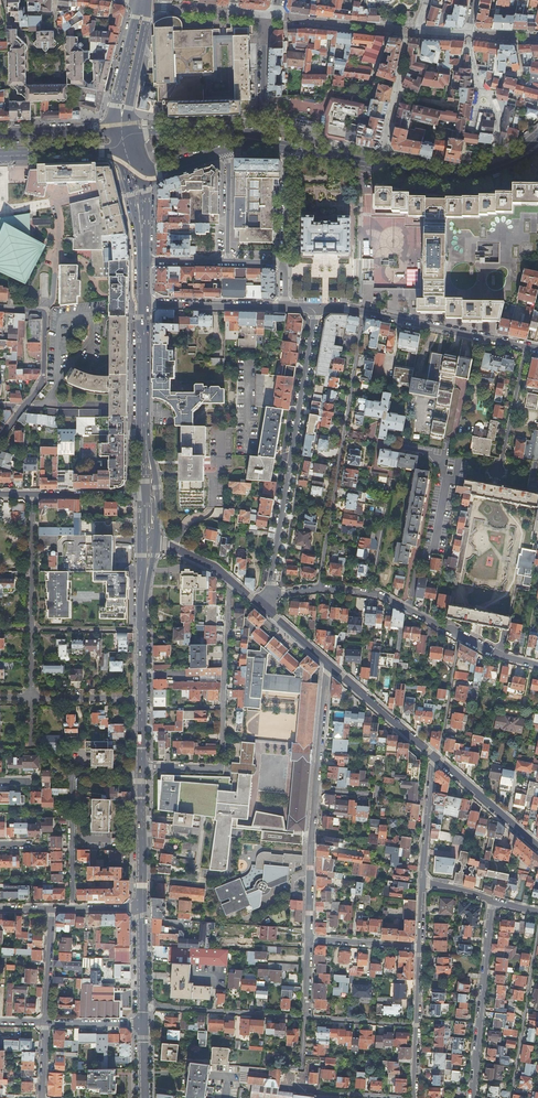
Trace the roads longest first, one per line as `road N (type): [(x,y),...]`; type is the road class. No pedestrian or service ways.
road 1 (residential): [(315,308),(269,595)]
road 2 (residential): [(319,588),(364,311)]
road 3 (residential): [(141,774),(71,772),(72,909)]
road 4 (residential): [(472,1097),(491,900)]
road 5 (secondary): [(537,144),(456,179),(361,162)]
road 6 (residential): [(537,928),(510,1097)]
road 7 (residential): [(305,1017),(144,1006)]
road 8 (residential): [(316,789),(308,938)]
road 9 (residential): [(358,309),(361,162)]
road 10 (residential): [(327,662),(434,756)]
road 11 (residential): [(285,307),(143,304)]
road 12 (residential): [(25,407),(43,378),(44,315),(0,309)]
road 13 (residential): [(223,708),(221,767),(141,765)]
road 14 (secondary): [(260,138),(227,130),(122,132)]
road 15 (residential): [(434,756),(537,847)]
road 16 (secondary): [(143,2),(115,106),(122,132)]
road 17 (residential): [(31,494),(31,628)]
road 18 (secondary): [(122,132),(143,2)]
road 19 (residential): [(434,756),(422,884)]
road 20 (residential): [(230,580),(223,708)]
road 21 (residential): [(327,662),(316,789)]
road 22 (secondary): [(143,304),(144,430)]
road 23 (secondary): [(0,154),(125,150)]
road 24 (residential): [(260,138),(263,15)]
road 25 (secondary): [(122,132),(0,135)]

